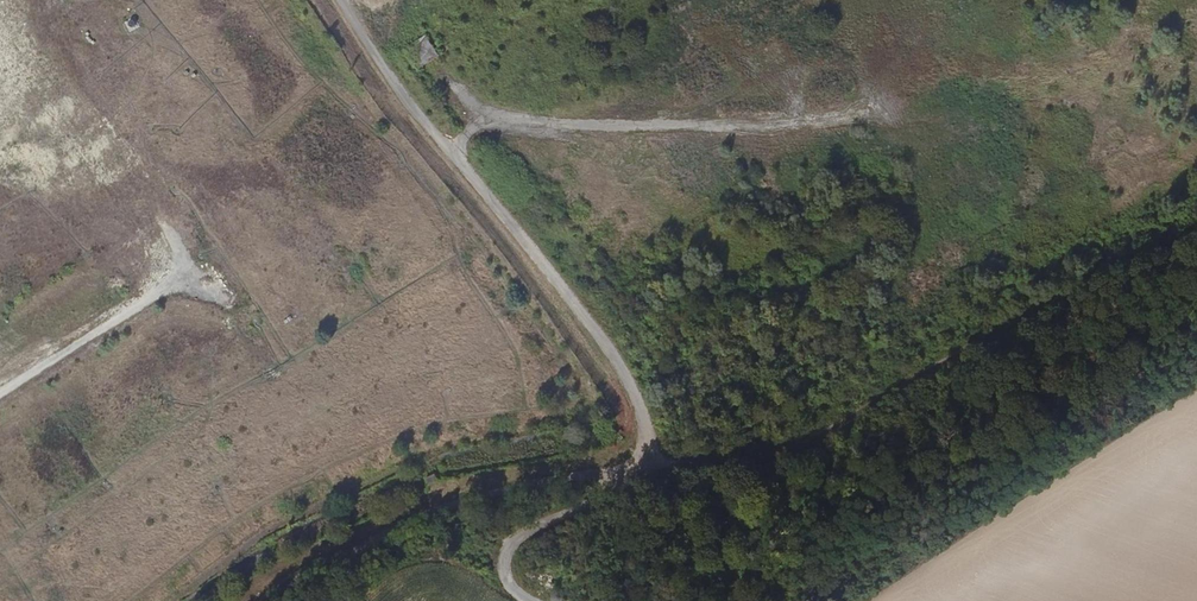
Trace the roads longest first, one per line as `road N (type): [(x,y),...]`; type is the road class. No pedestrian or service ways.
road 1 (track): [(243,600),(297,563),(449,497),(653,460),(762,458),(1196,229)]
road 2 (track): [(653,460),(640,399),(550,273),(419,116),(341,0)]
road 3 (track): [(653,460),(583,509),(515,540),(505,564),(517,589),(543,600)]

